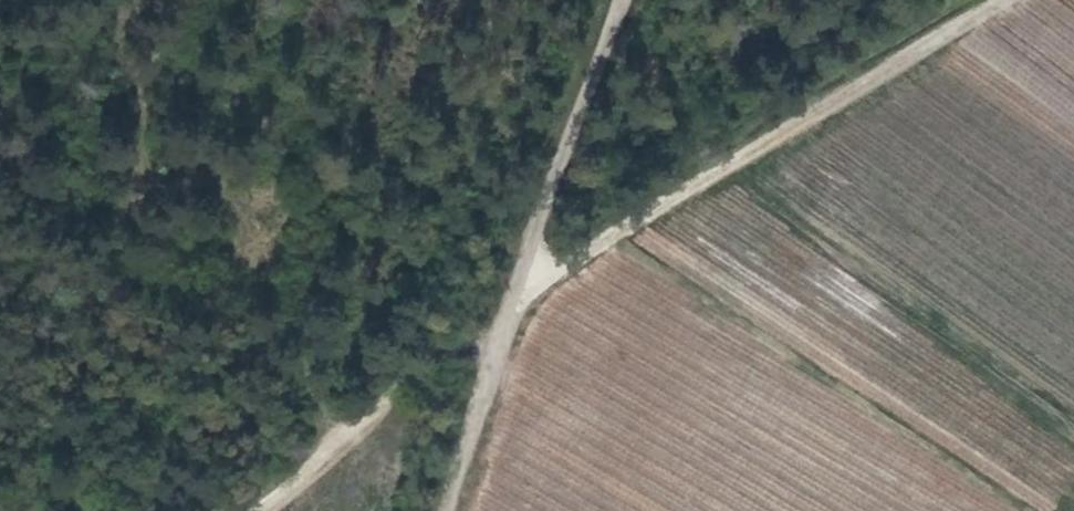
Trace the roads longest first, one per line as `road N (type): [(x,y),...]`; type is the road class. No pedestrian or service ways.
road 1 (track): [(508,335),(556,281),(692,186),(1020,0)]
road 2 (track): [(636,0),(508,335)]
road 3 (track): [(508,335),(271,510)]
road 4 (unclassified): [(508,335),(458,510)]

